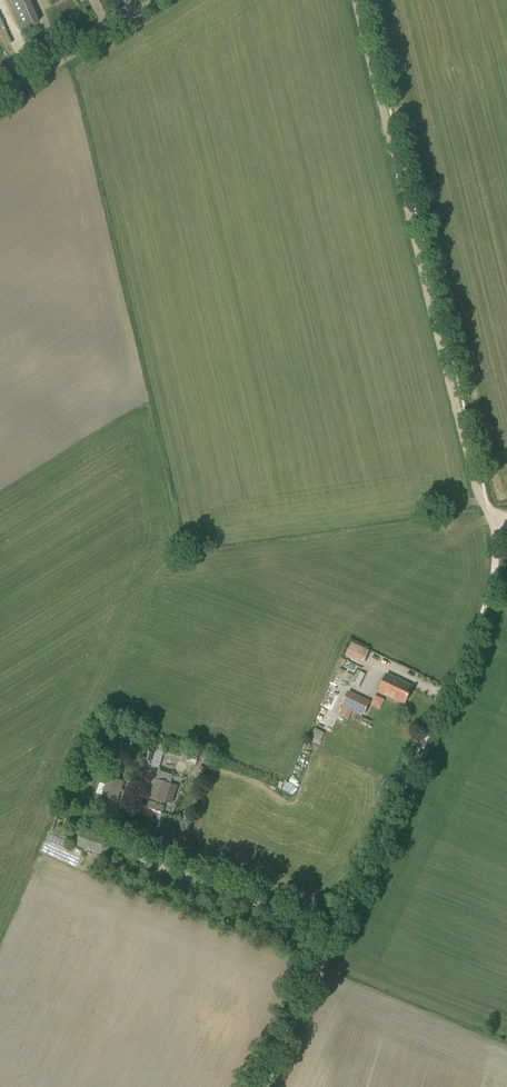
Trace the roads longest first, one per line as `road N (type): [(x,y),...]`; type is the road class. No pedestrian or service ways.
road 1 (track): [(487,517),(495,560),(487,606),(264,1086)]
road 2 (track): [(356,0),(487,517)]
road 3 (unclassified): [(0,97),(157,0)]

